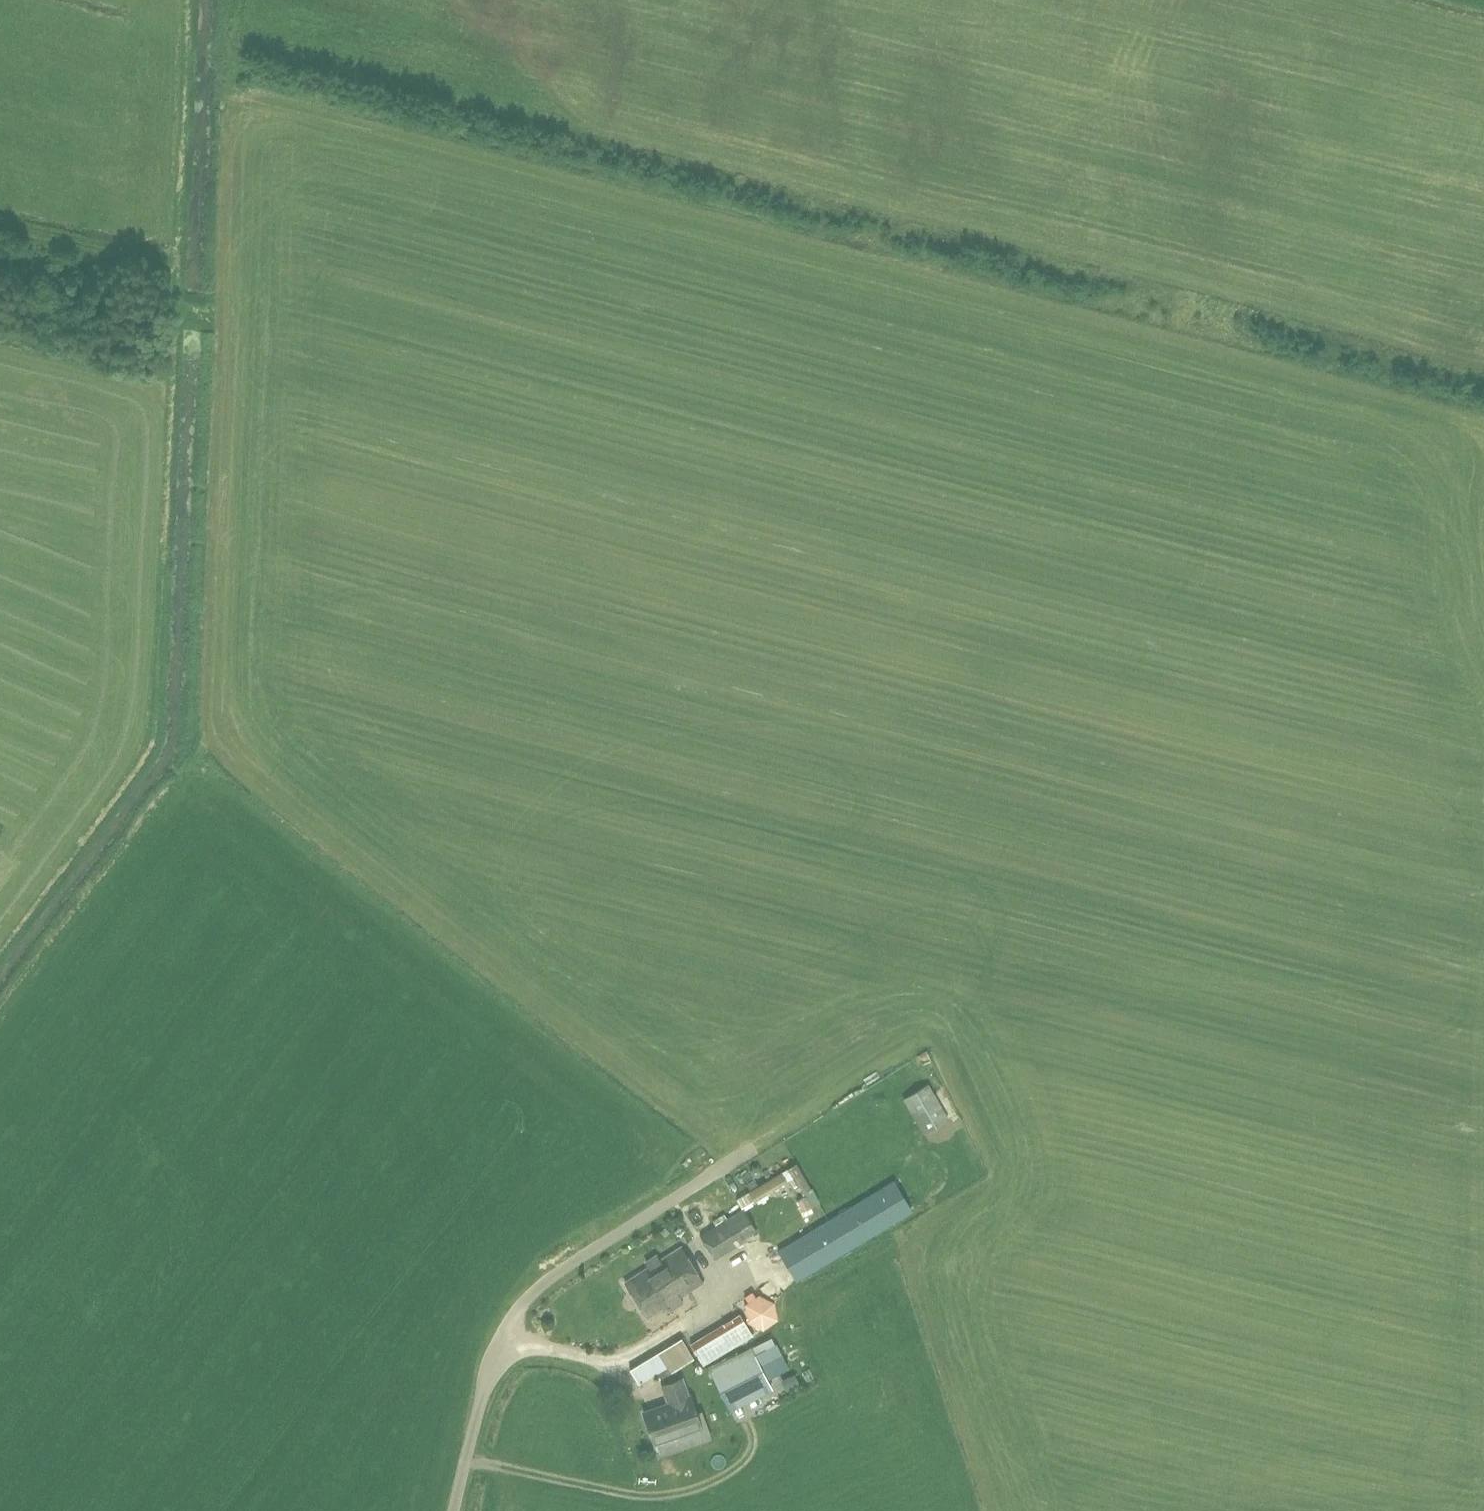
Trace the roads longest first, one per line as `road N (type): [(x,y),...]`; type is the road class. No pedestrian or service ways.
road 1 (unclassified): [(455,1510),(491,1365),(524,1302),(725,1166)]
road 2 (track): [(467,1457),(615,1491)]

